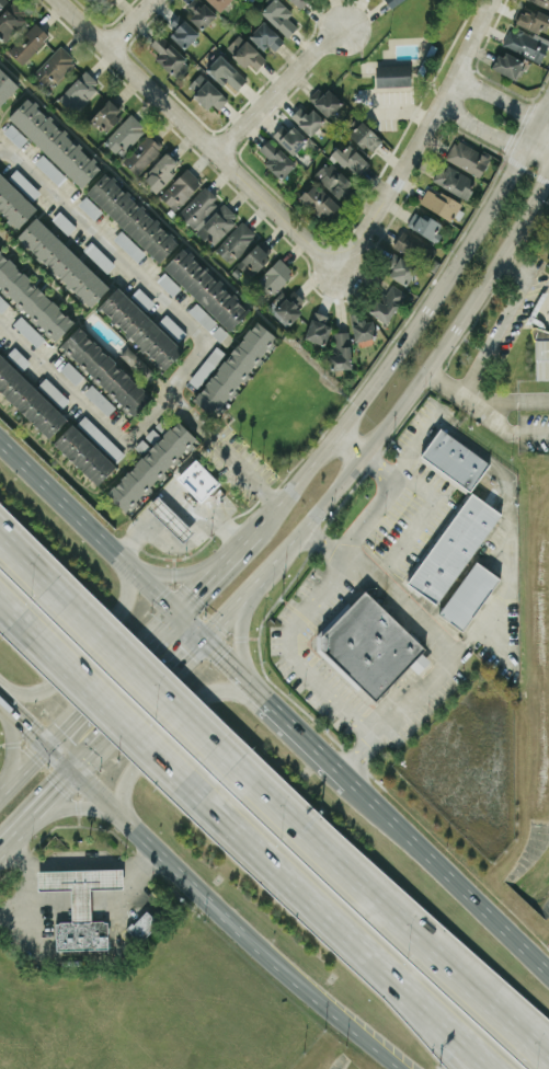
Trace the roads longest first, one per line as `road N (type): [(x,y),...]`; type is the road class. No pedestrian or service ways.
road 1 (primary): [(548,970),(0,442)]
road 2 (secondary): [(261,574),(427,369),(548,171)]
road 3 (primary): [(41,739),(241,930),(408,1068)]
road 4 (secondary): [(518,149),(420,314),(333,434),(252,525)]
road 5 (motorway): [(548,1057),(227,768)]
road 6 (residential): [(340,272),(63,0)]
road 7 (residential): [(171,394),(210,345),(0,139)]
road 8 (residential): [(340,272),(494,0)]
road 9 (secondary): [(168,607),(0,786)]
road 10 (motorway): [(31,624),(207,793)]
road 11 (motorway): [(227,768),(53,599)]
road 12 (residential): [(171,394),(123,439),(0,320)]
road 13 (primary): [(268,704),(220,689),(206,693),(138,760),(124,785),(127,819)]
road 14 (motorway): [(207,793),(364,947)]
road 15 (primary): [(15,691),(53,688),(124,608),(123,565)]
road 16 (motorway): [(364,947),(496,1068)]
road 17 (residential): [(217,149),(340,26)]
road 18 (secondary): [(89,750),(199,636)]
road 19 (motorway): [(364,947),(457,1068)]
road 20 (motorway): [(548,1035),(434,951)]
road 21 (secondary): [(0,845),(89,750)]
road 22 (primary): [(13,831),(77,808),(127,819)]

